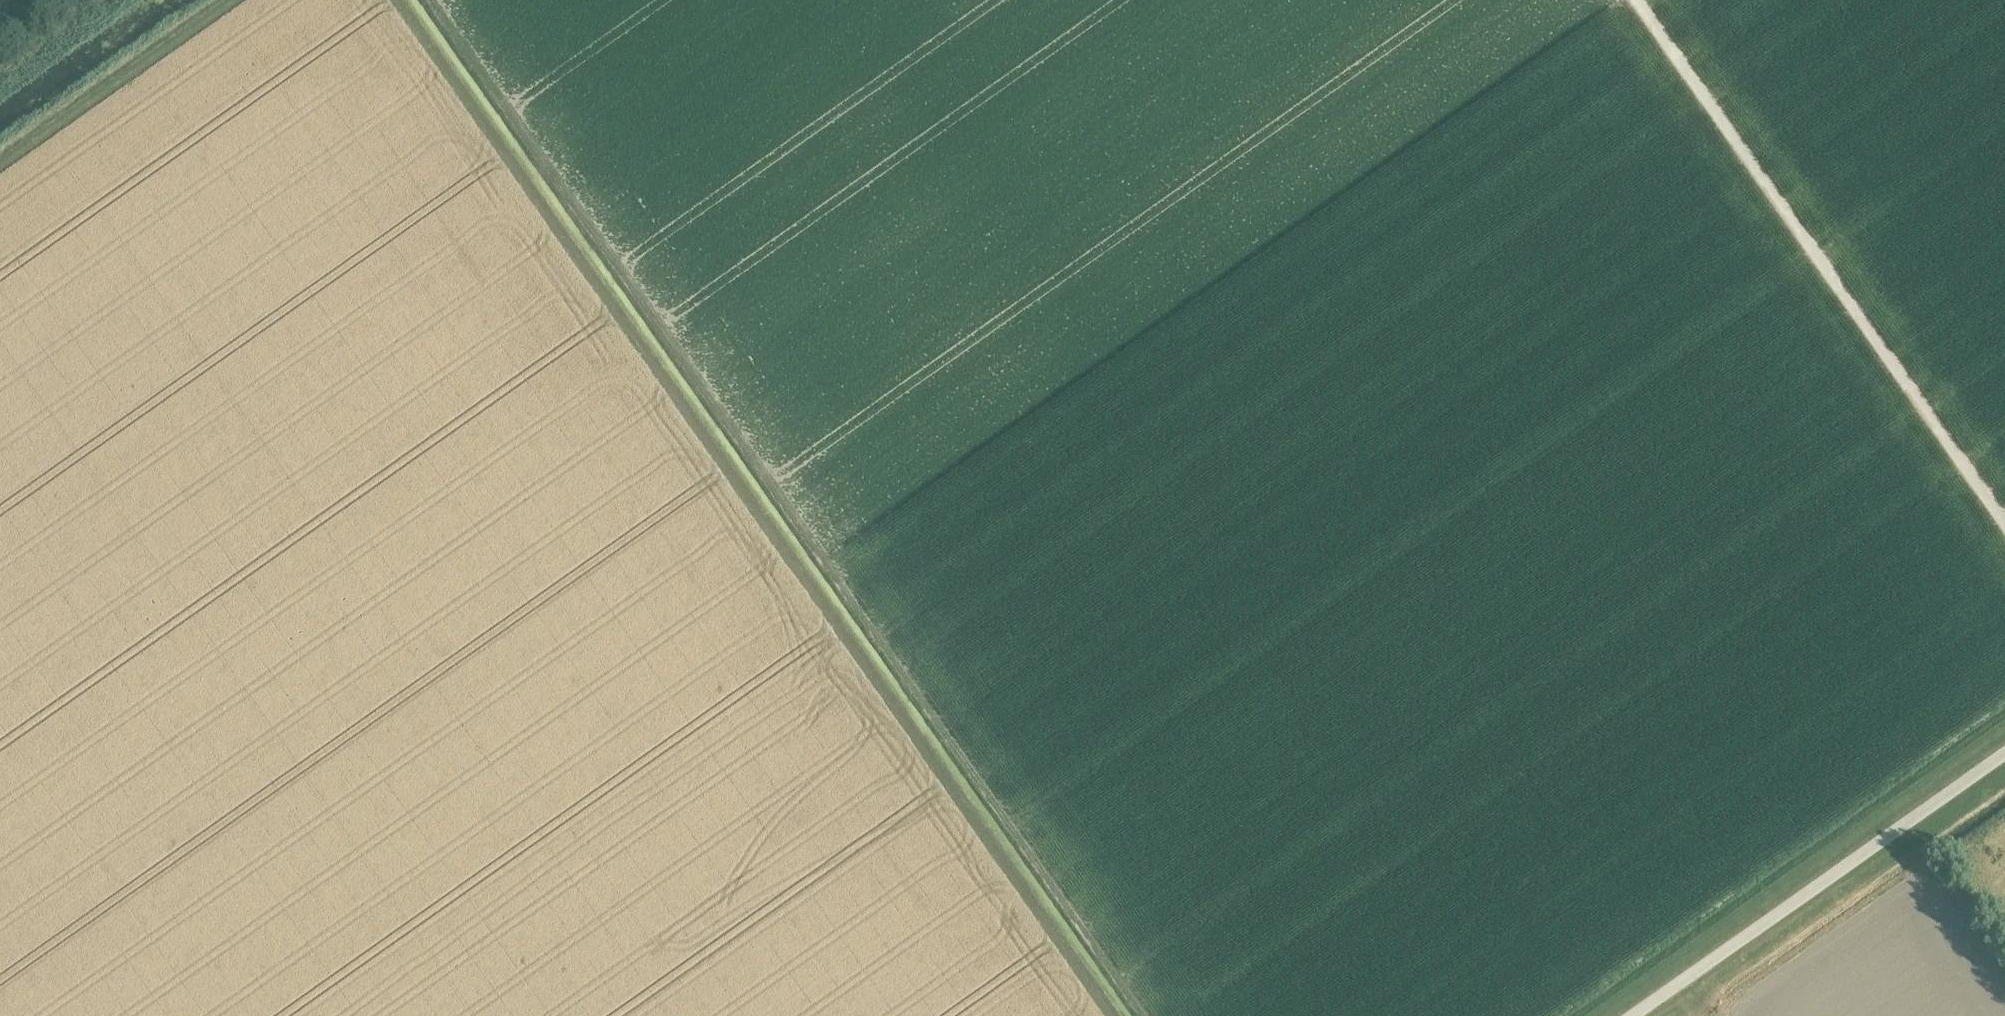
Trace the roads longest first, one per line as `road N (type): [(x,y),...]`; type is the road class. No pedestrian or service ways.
road 1 (unclassified): [(2004,732),(1610,1015)]

